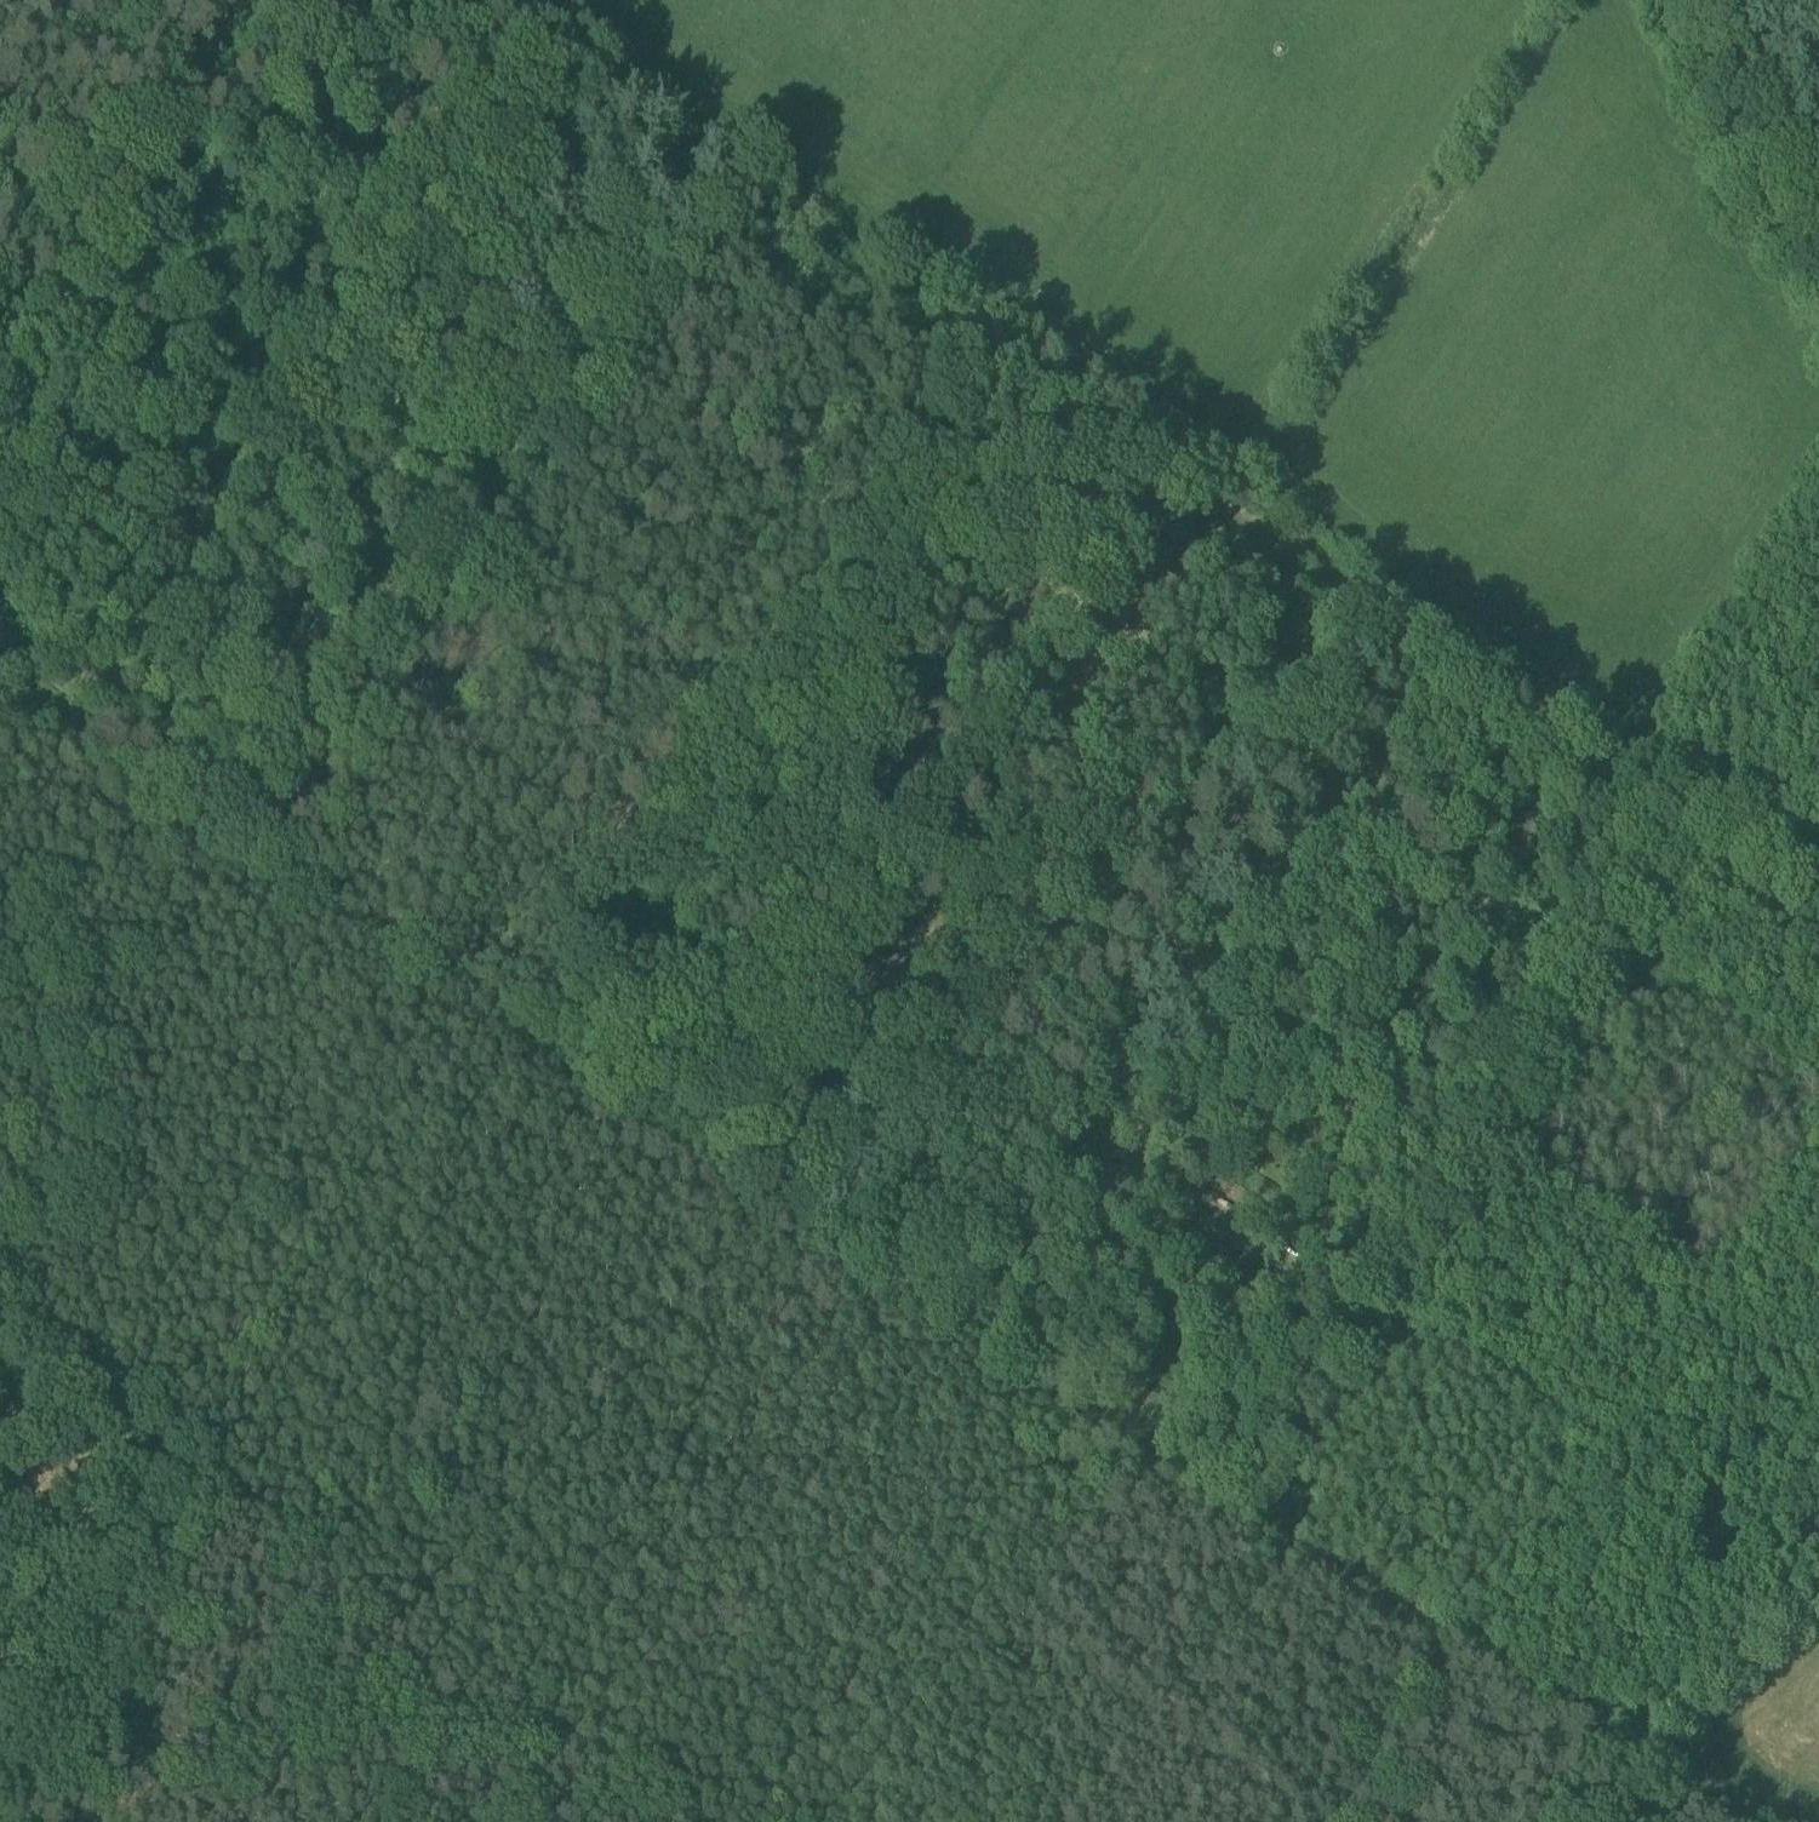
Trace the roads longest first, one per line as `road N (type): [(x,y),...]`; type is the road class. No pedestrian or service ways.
road 1 (track): [(375,0),(0,357)]
road 2 (track): [(1671,0),(1818,260)]

